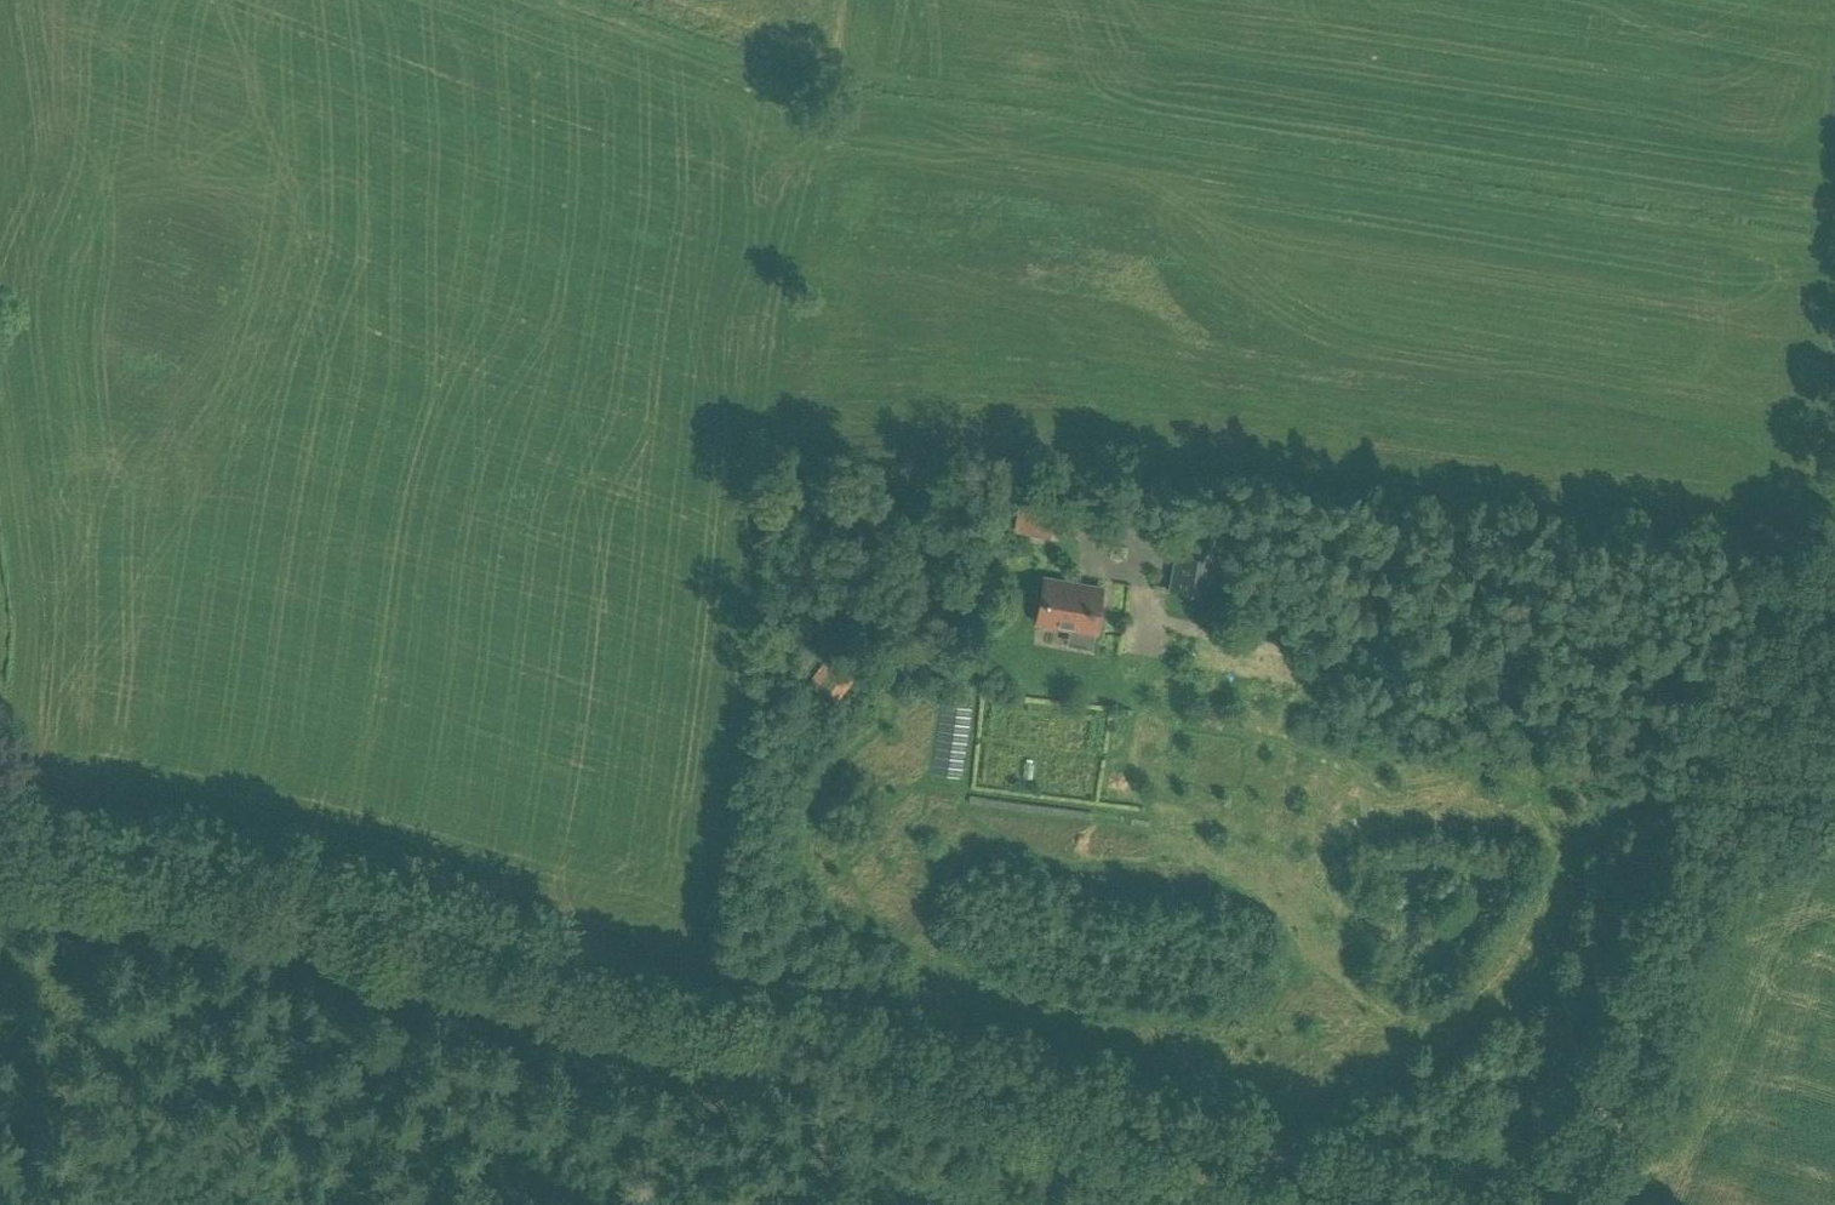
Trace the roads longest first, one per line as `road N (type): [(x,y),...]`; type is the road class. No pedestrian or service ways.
road 1 (track): [(1404,1202),(0,842)]
road 2 (unclassified): [(1555,1204),(1771,726),(1834,545)]

